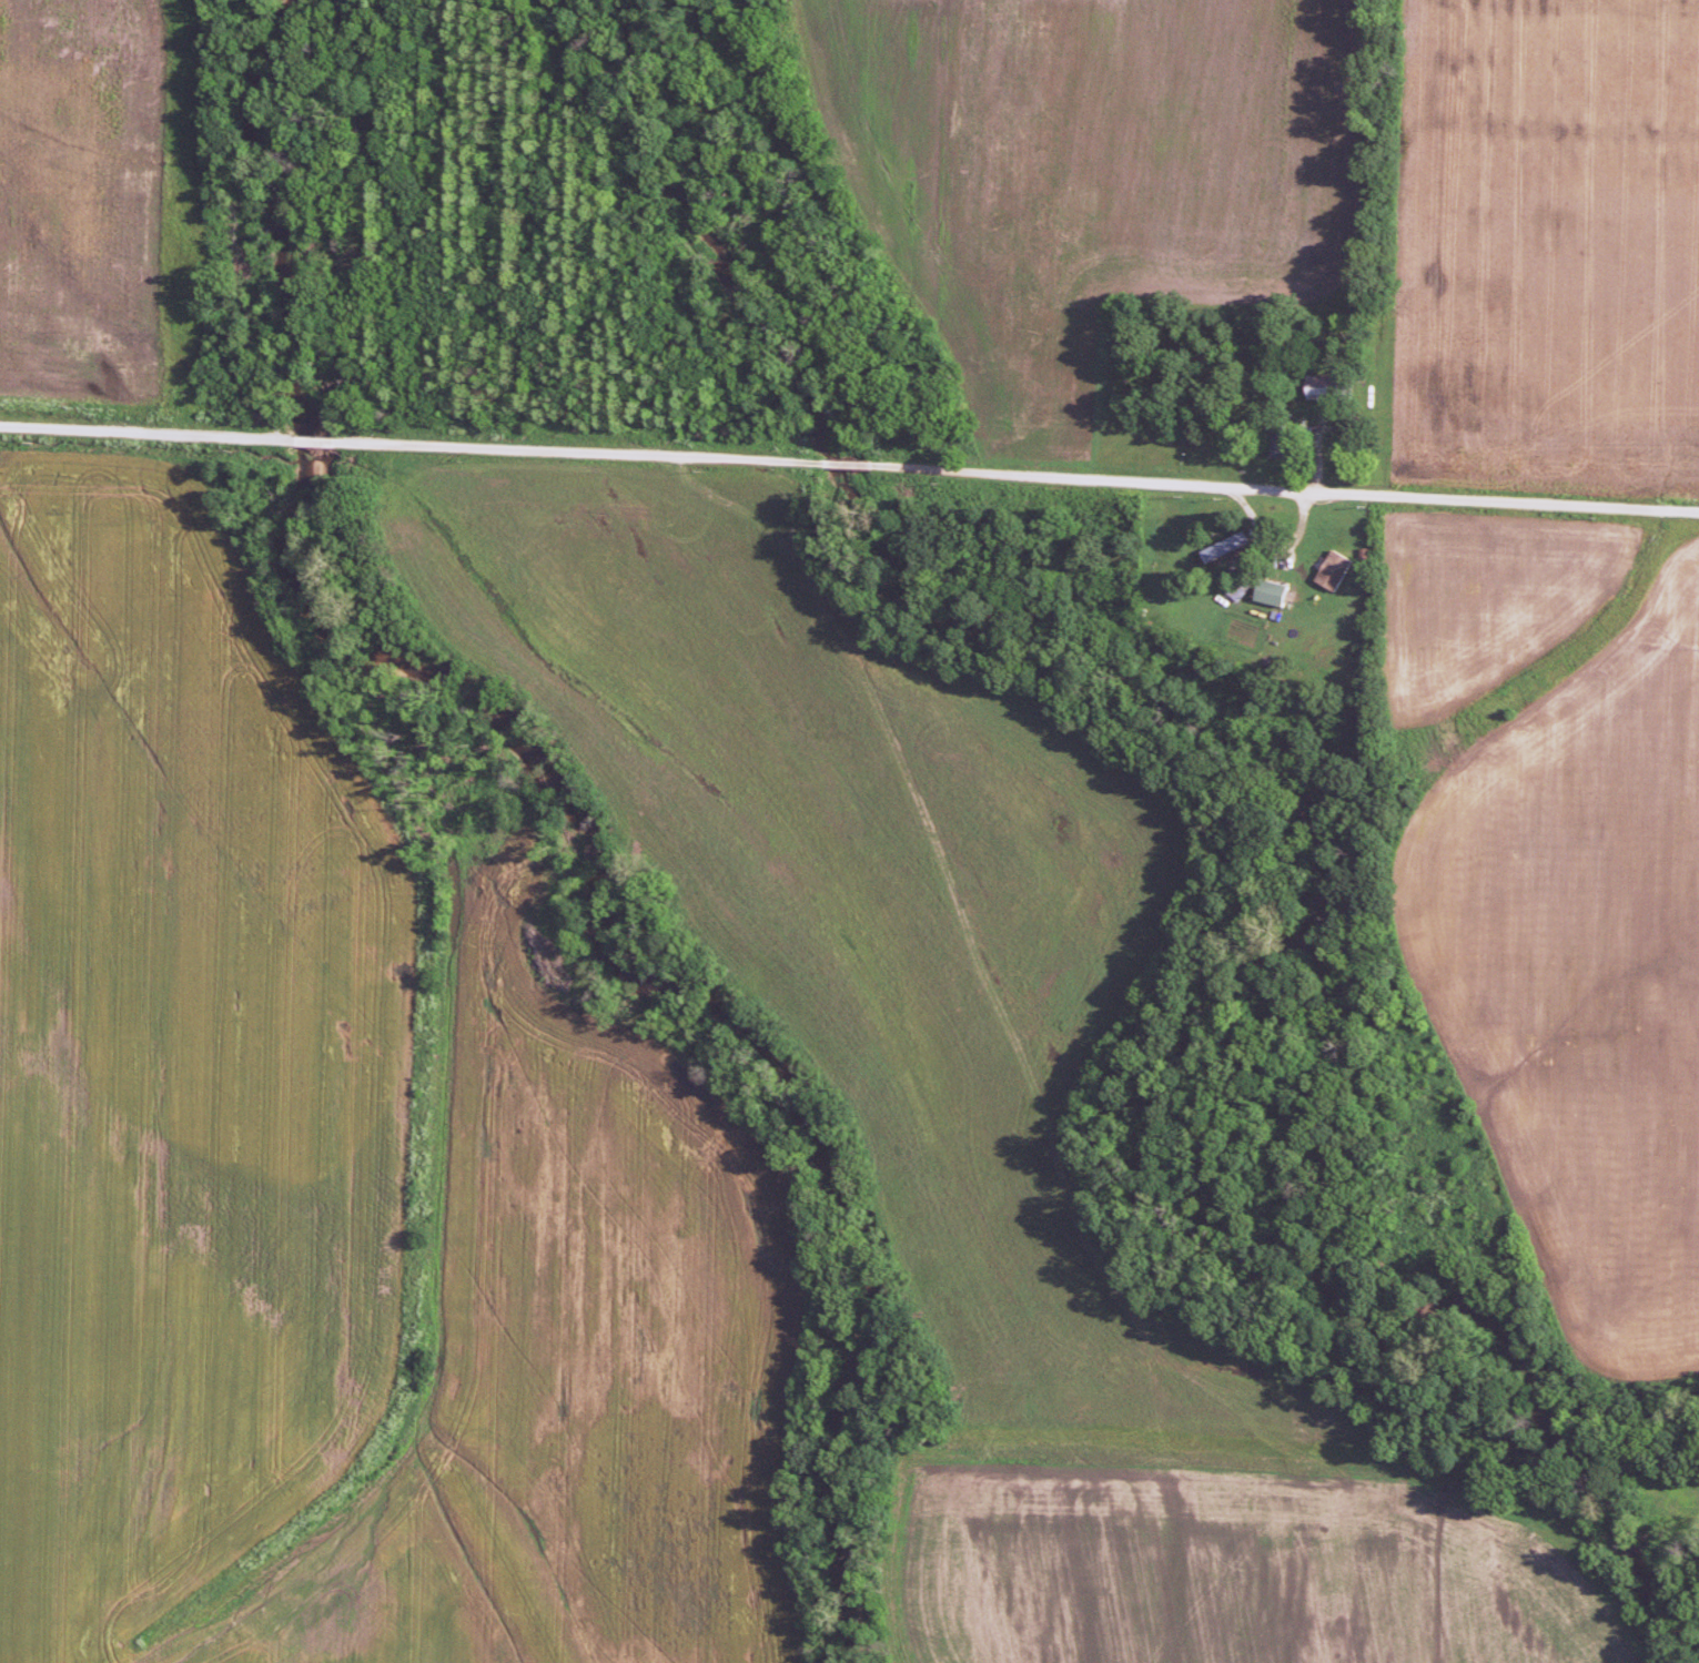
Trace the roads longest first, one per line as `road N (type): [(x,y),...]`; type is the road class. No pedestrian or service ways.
road 1 (residential): [(1698,508),(0,423)]

